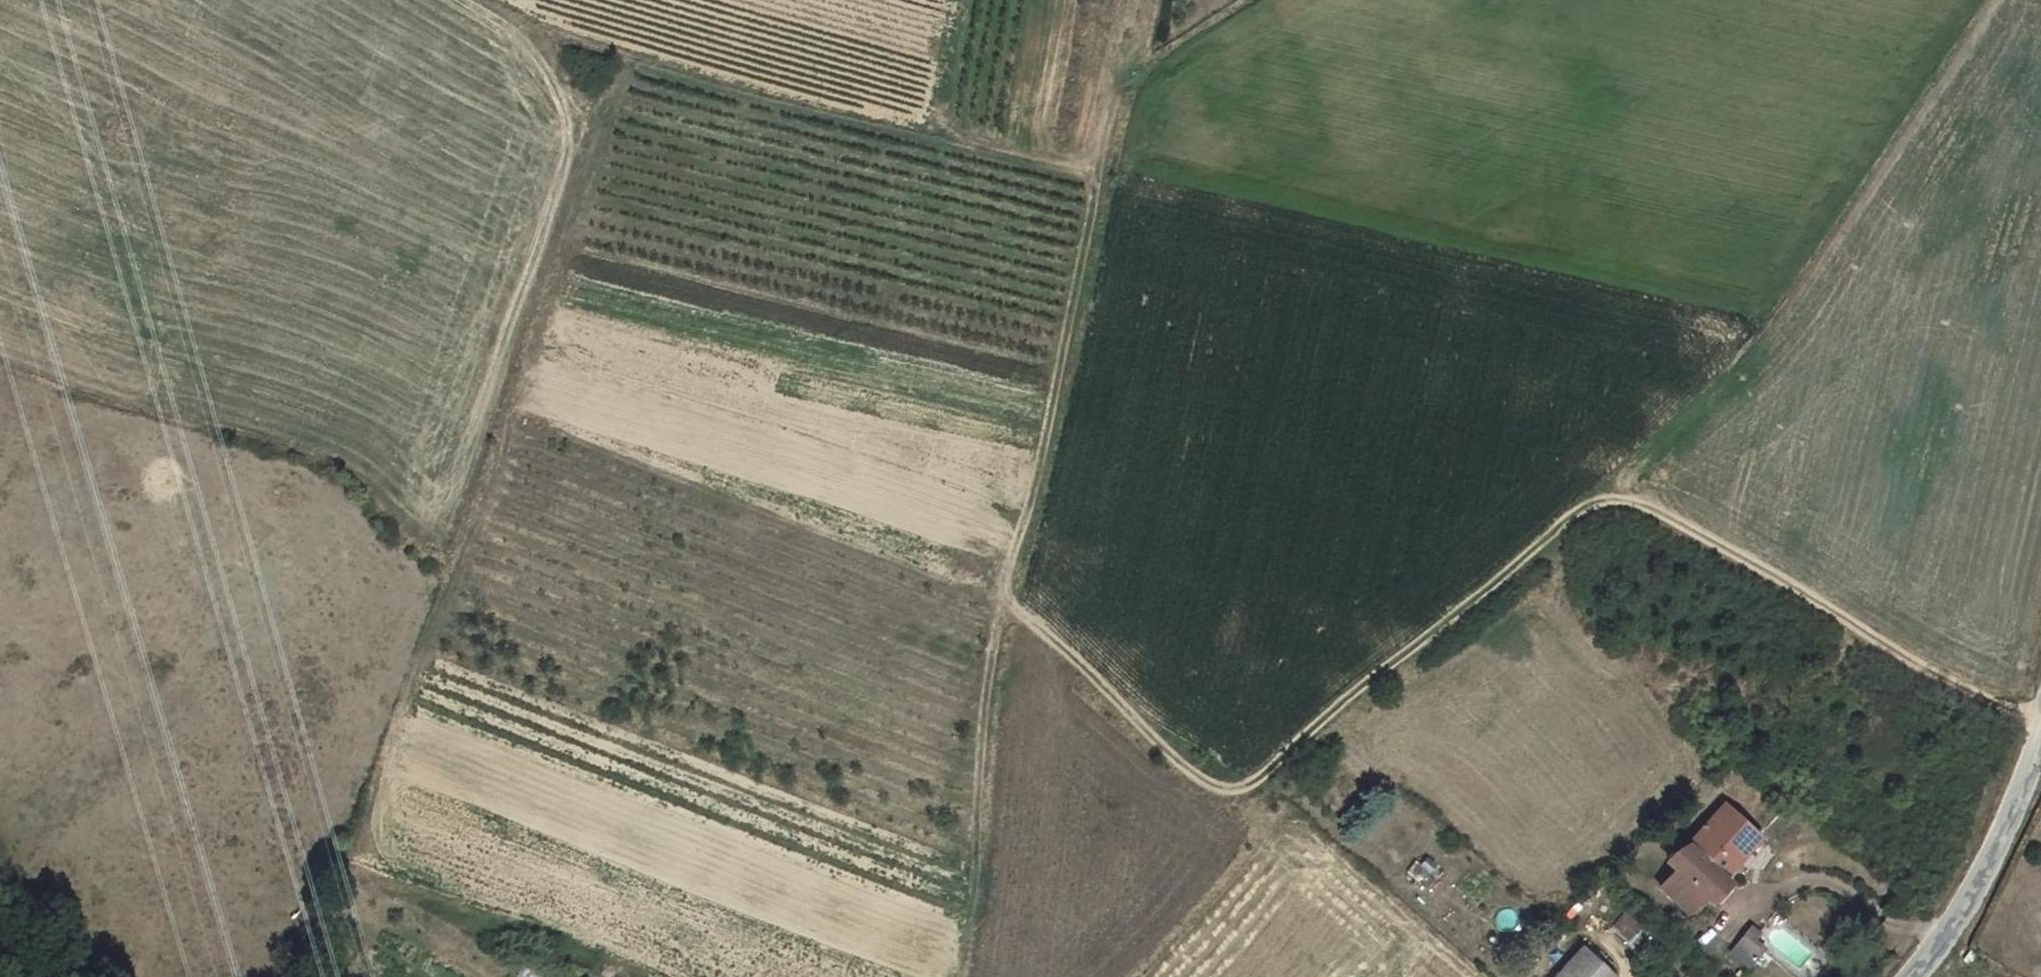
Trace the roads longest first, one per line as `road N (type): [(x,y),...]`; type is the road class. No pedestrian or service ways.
road 1 (unclassified): [(2040,749),(2011,833),(1953,923),(1906,976)]

